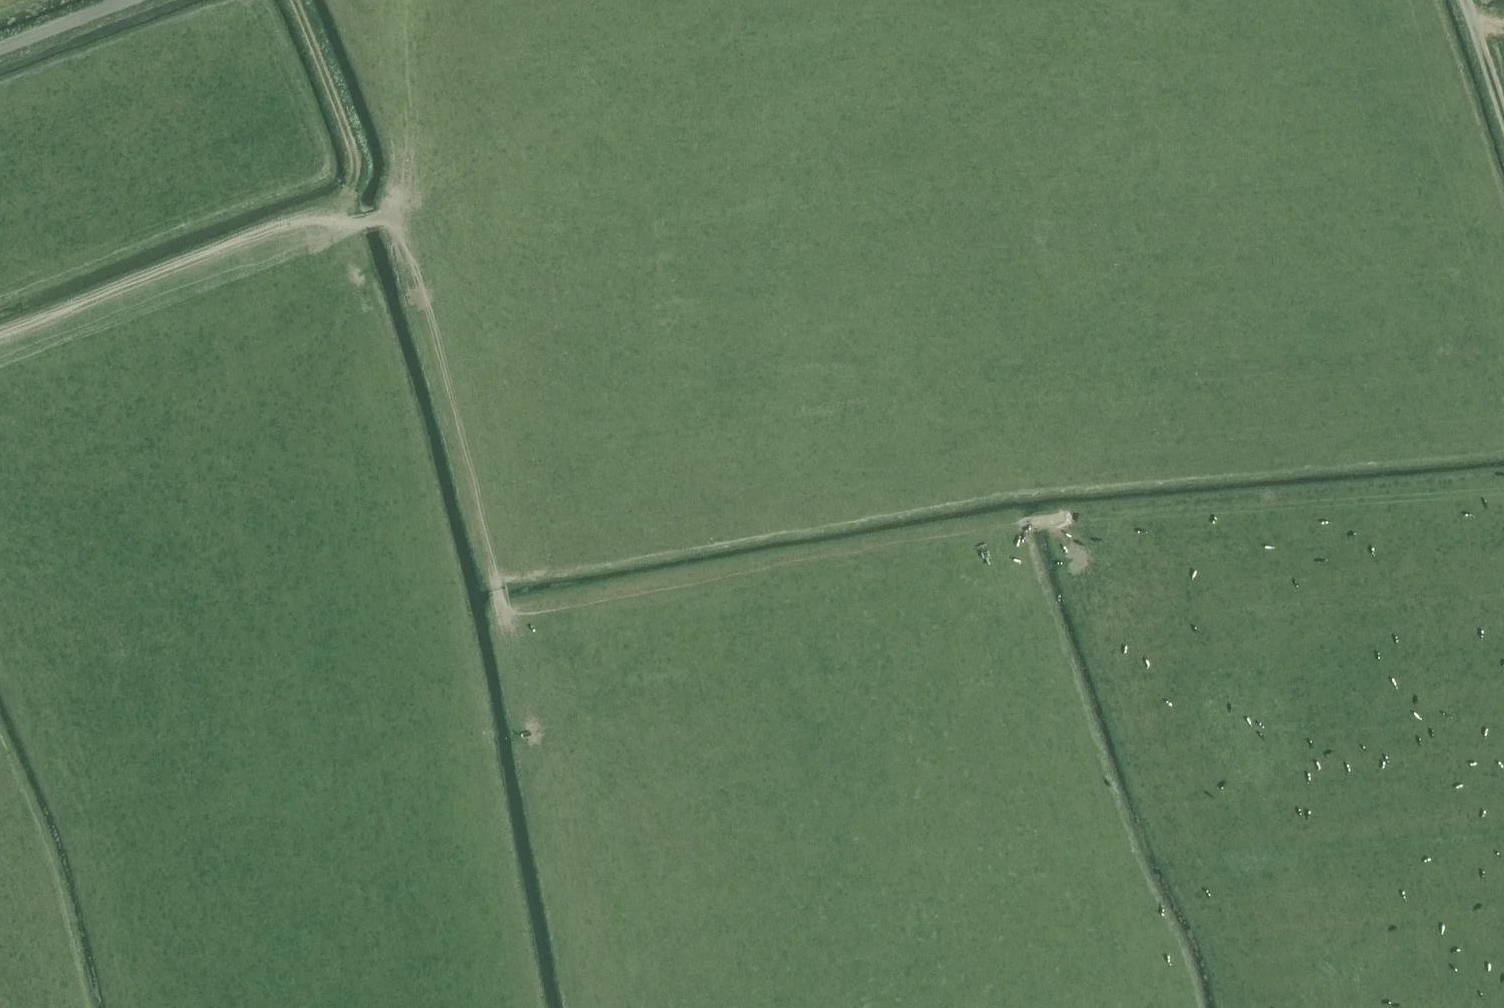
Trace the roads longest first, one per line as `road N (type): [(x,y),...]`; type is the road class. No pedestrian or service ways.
road 1 (track): [(0,50),(130,0)]
road 2 (track): [(1466,0),(1503,118)]

